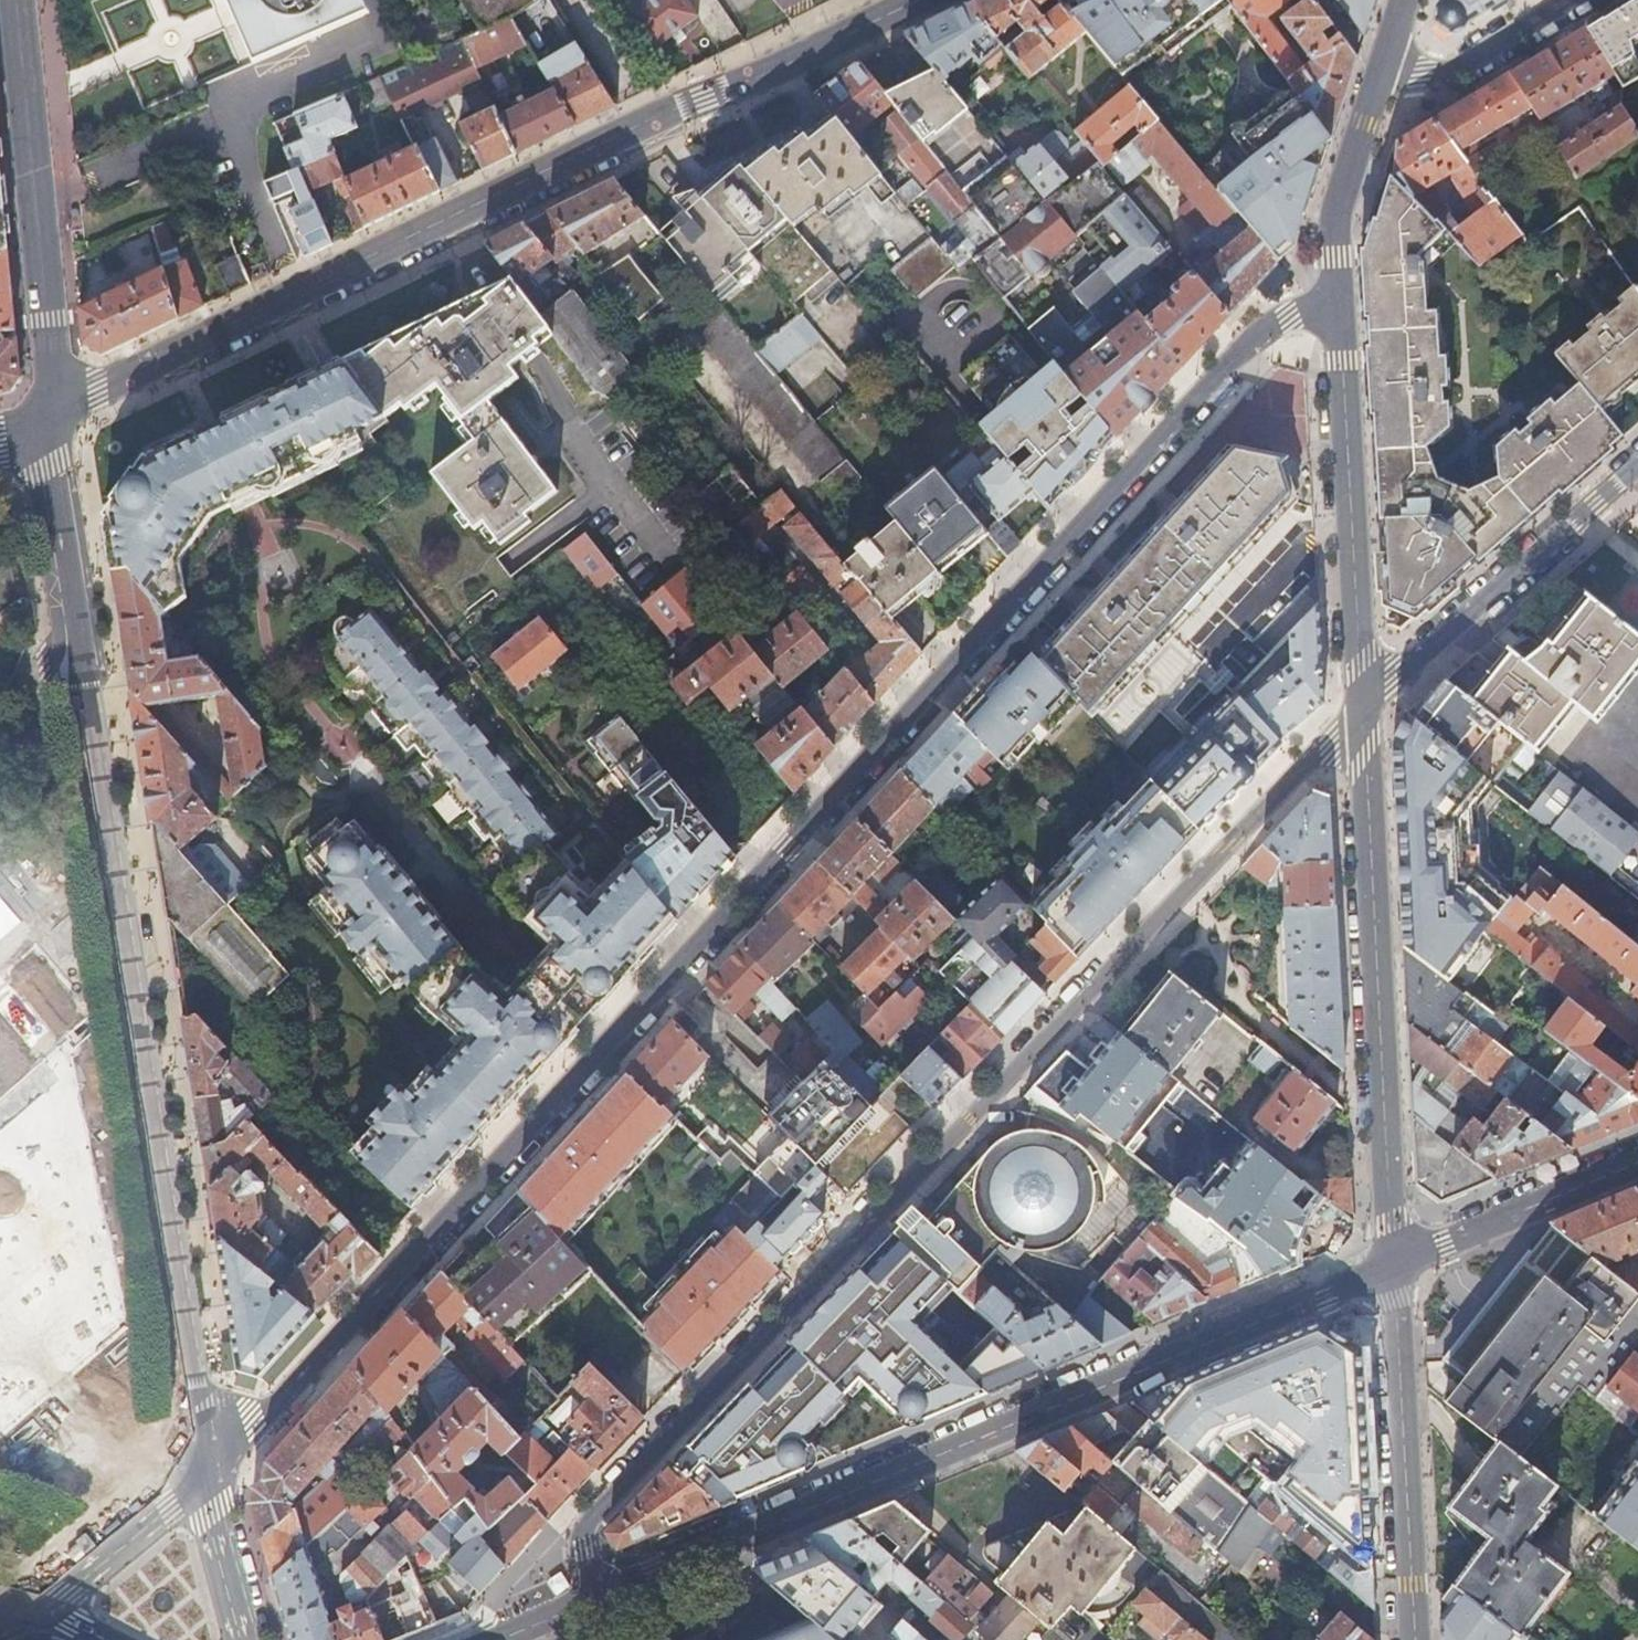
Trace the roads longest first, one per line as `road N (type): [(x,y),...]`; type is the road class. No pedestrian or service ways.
road 1 (residential): [(1334,311),(1292,313),(1273,325),(260,1422),(205,1467)]
road 2 (residential): [(600,1592),(581,1548),(595,1515),(1362,708)]
road 3 (residential): [(49,409),(73,627),(205,1467)]
road 4 (tertiary): [(49,409),(911,0)]
road 5 (tertiary): [(600,1592),(1392,1264)]
road 6 (residential): [(1392,1264),(1362,708)]
road 7 (tertiary): [(49,409),(14,0)]
road 8 (residential): [(1362,708),(1334,311)]
road 9 (residential): [(1415,1639),(1392,1264)]
road 10 (residential): [(1362,708),(1637,469)]
road 11 (tertiary): [(1392,1264),(1637,1162)]
road 12 (residential): [(1334,311),(1332,235),(1383,69)]
road 13 (residential): [(205,1467),(31,1610)]
road 14 (residential): [(1555,0),(1422,80),(1383,69)]
road 15 (unclassified): [(205,1467),(244,1639)]
road 16 (tertiary): [(486,1639),(600,1592)]

